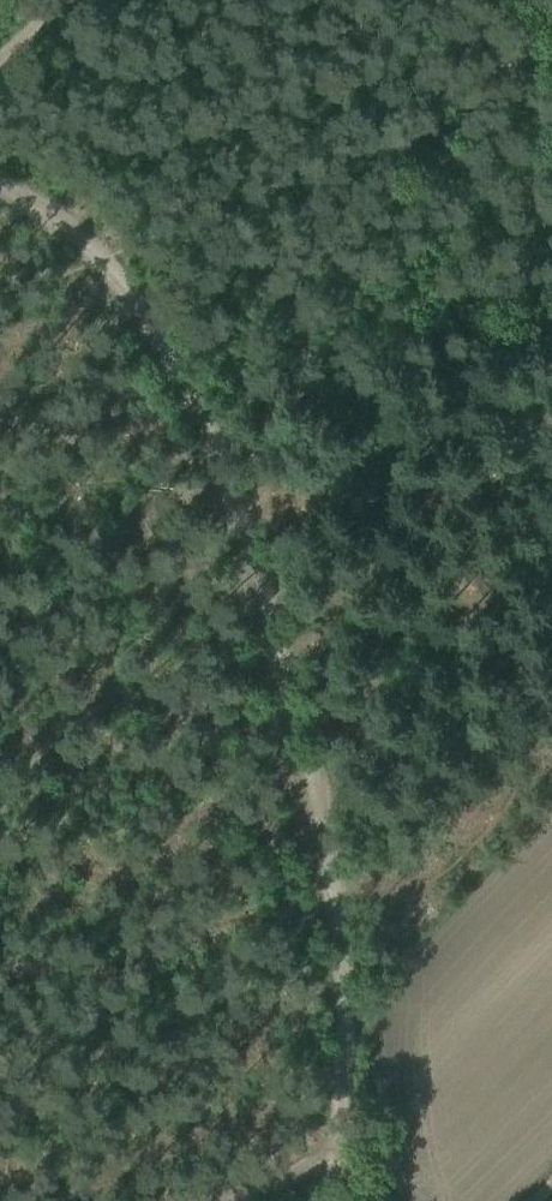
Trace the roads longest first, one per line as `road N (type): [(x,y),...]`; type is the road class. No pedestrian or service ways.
road 1 (track): [(92,256),(157,334),(261,562),(308,713),(336,928)]
road 2 (track): [(336,928),(348,1154),(376,1200)]

